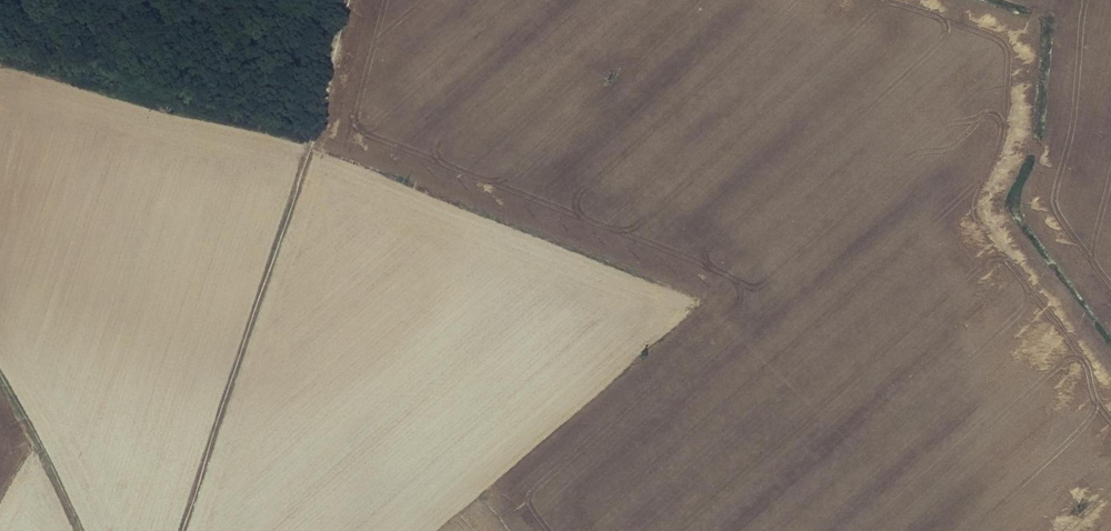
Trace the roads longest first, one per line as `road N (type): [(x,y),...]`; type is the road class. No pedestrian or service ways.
road 1 (track): [(185,530),(355,0)]
road 2 (track): [(0,373),(80,530)]

